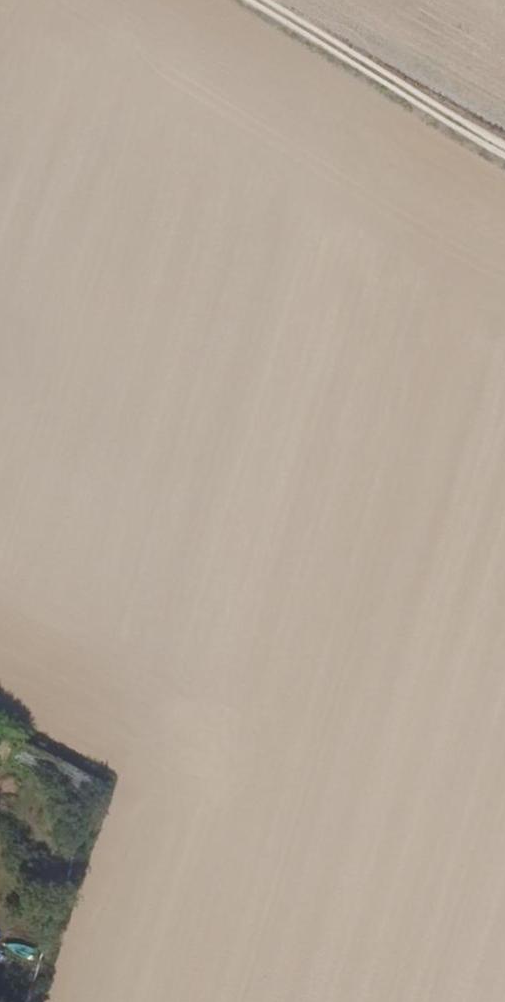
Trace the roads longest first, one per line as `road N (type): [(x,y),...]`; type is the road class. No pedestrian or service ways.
road 1 (track): [(254,0),(504,152)]

